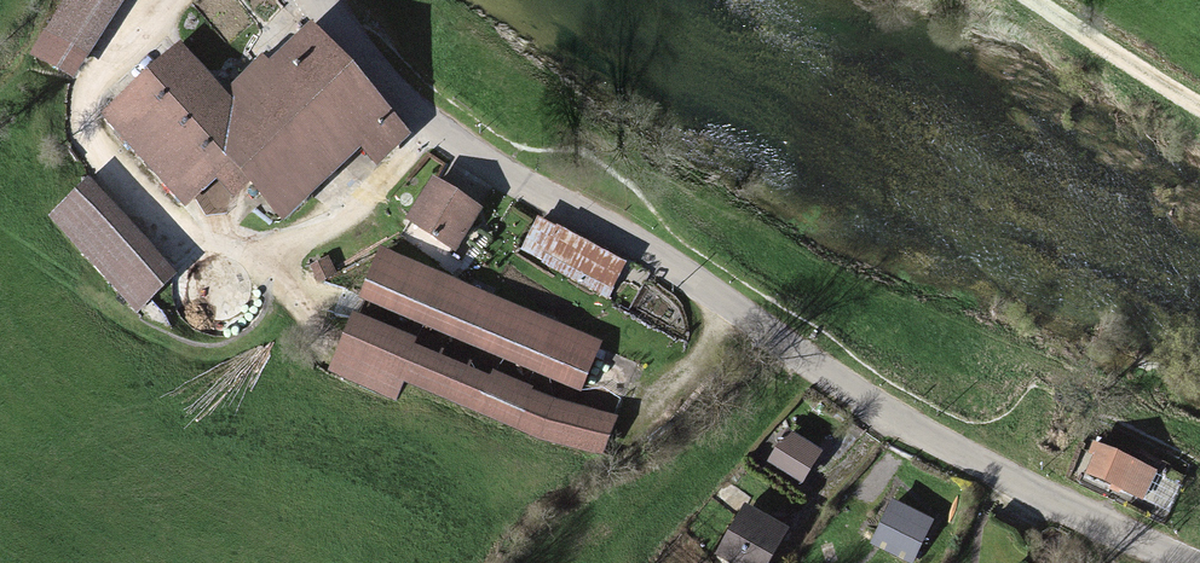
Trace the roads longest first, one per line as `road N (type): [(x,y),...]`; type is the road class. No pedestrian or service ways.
road 1 (tertiary): [(1195,562),(914,429),(654,254),(434,126),(366,60),(320,0)]
road 2 (track): [(1199,102),(1036,0)]

